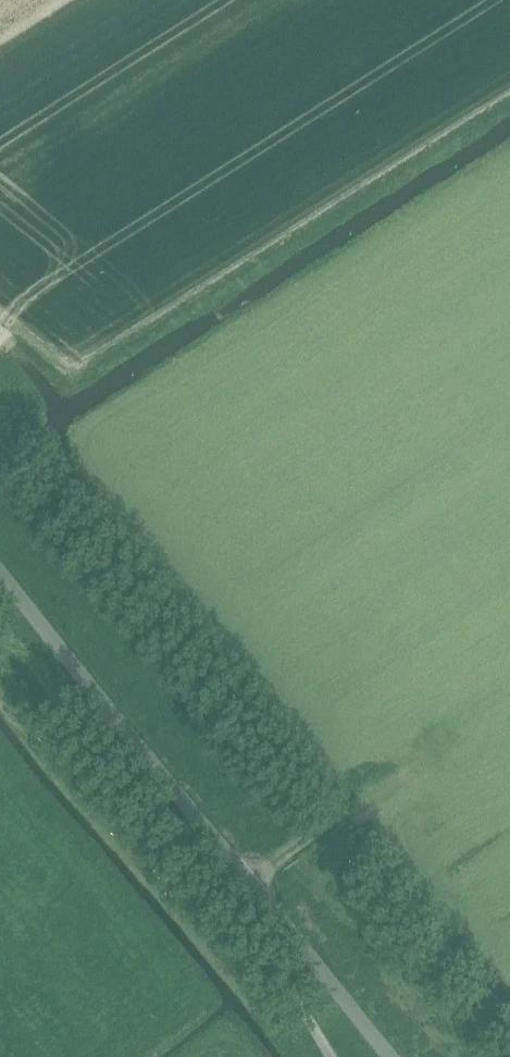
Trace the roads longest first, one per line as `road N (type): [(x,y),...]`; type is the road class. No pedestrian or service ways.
road 1 (unclassified): [(213,840),(0,572)]
road 2 (unclassified): [(392,1056),(213,840)]
road 3 (unclassified): [(330,1056),(237,900),(213,840)]

